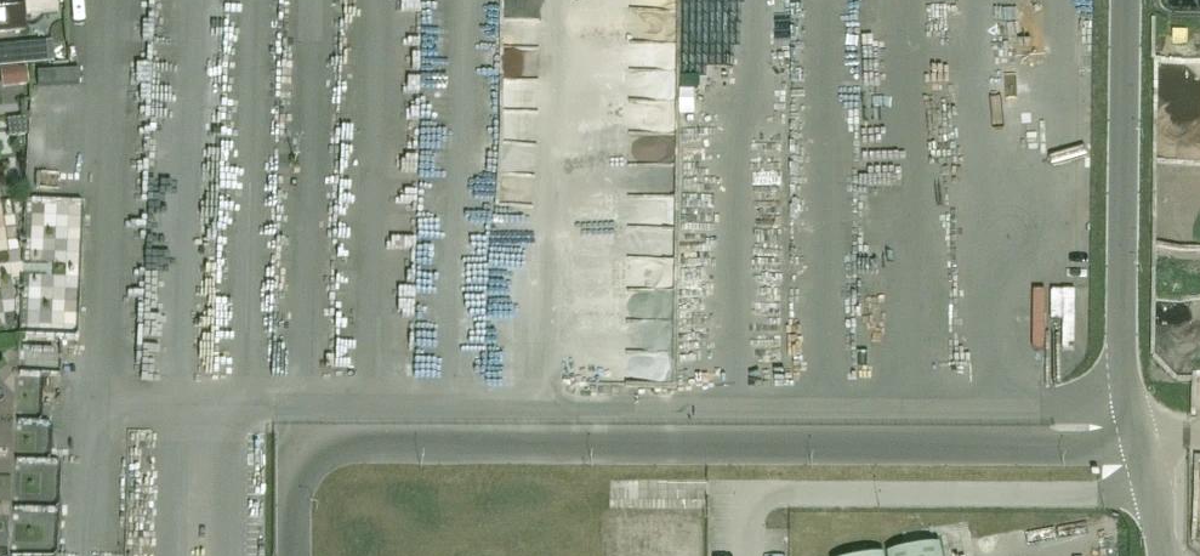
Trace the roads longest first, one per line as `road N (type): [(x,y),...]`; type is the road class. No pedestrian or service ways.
road 1 (unclassified): [(1167,555),(1140,0)]

